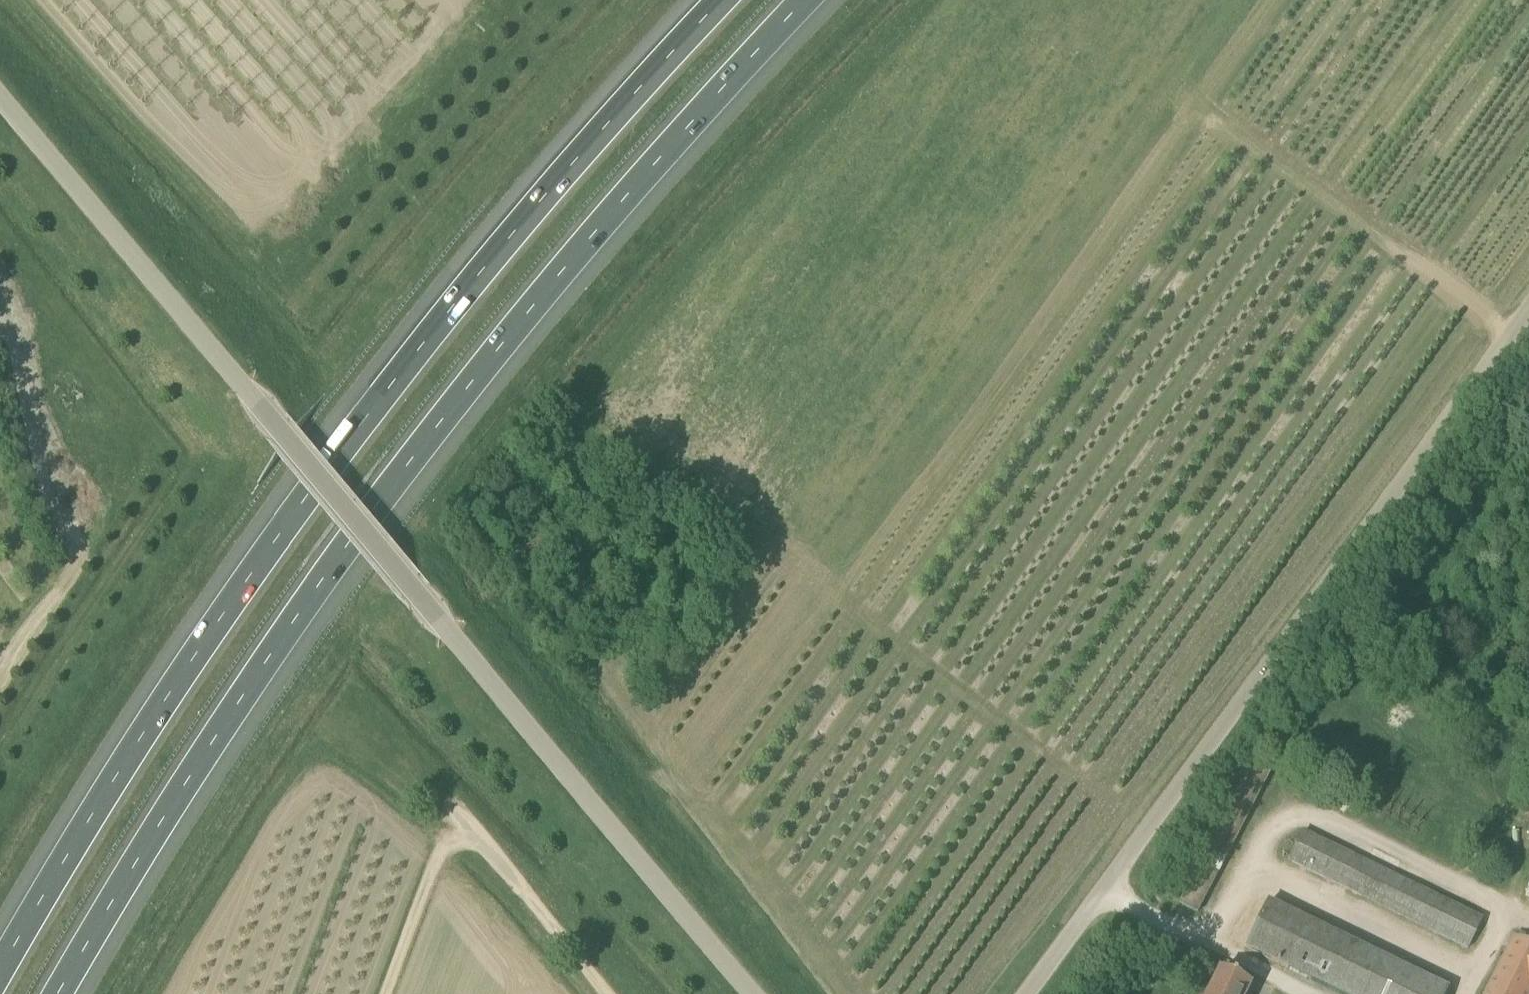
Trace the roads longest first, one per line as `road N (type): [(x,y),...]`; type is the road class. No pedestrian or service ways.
road 1 (motorway): [(58,993),(241,700),(426,438),(660,156),(806,0)]
road 2 (motorway): [(714,0),(489,249),(274,528),(113,768),(0,968)]
road 3 (unclassified): [(1028,993),(1528,310)]
road 4 (unclassified): [(0,102),(413,591)]
road 5 (track): [(1514,331),(1041,0)]
road 6 (unclassified): [(753,993),(413,591)]
road 7 (unclassified): [(608,993),(472,829),(444,840)]
road 8 (track): [(387,993),(444,840)]
road 9 (unclassified): [(55,489),(0,338)]

